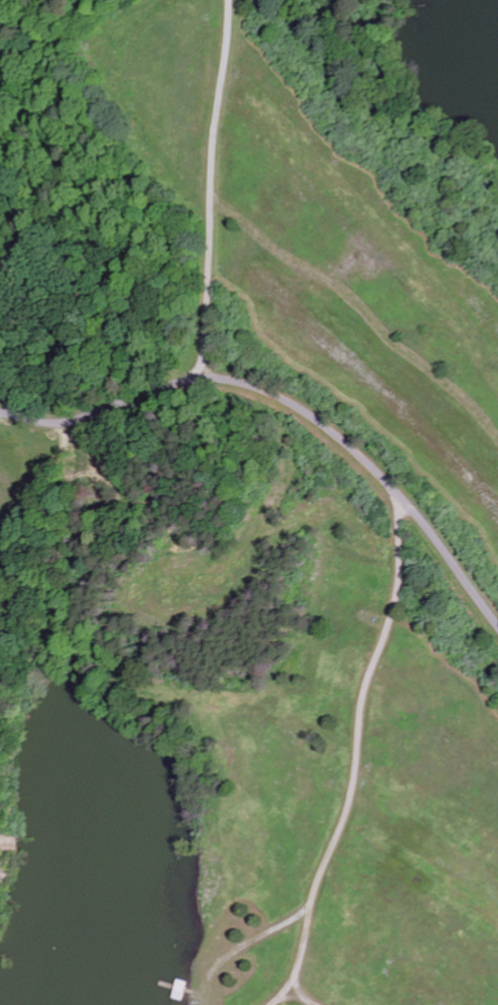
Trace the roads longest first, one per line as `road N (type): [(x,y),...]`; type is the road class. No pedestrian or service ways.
road 1 (track): [(399,496),(396,584),(361,688),(349,795),(311,889),(293,974),(295,988),(315,1004)]
road 2 (residential): [(203,378),(265,390),(325,424),(399,496),(497,626)]
road 3 (residential): [(209,299),(232,0)]
road 4 (residential): [(203,378),(64,422),(0,413)]

